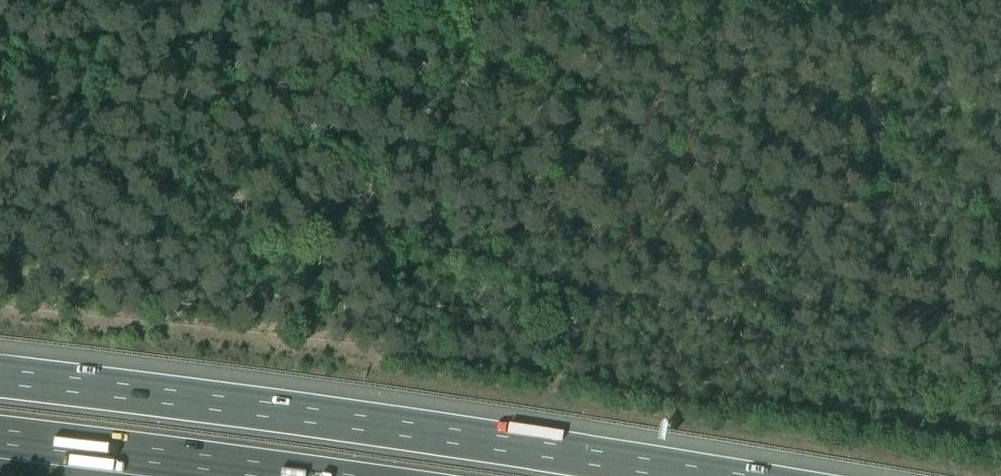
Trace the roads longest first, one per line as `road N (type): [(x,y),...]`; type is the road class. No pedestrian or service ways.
road 1 (track): [(0,75),(34,77),(107,176),(953,379),(1000,381)]
road 2 (motorway): [(702,475),(0,378)]
road 3 (motorway): [(0,438),(296,475)]

